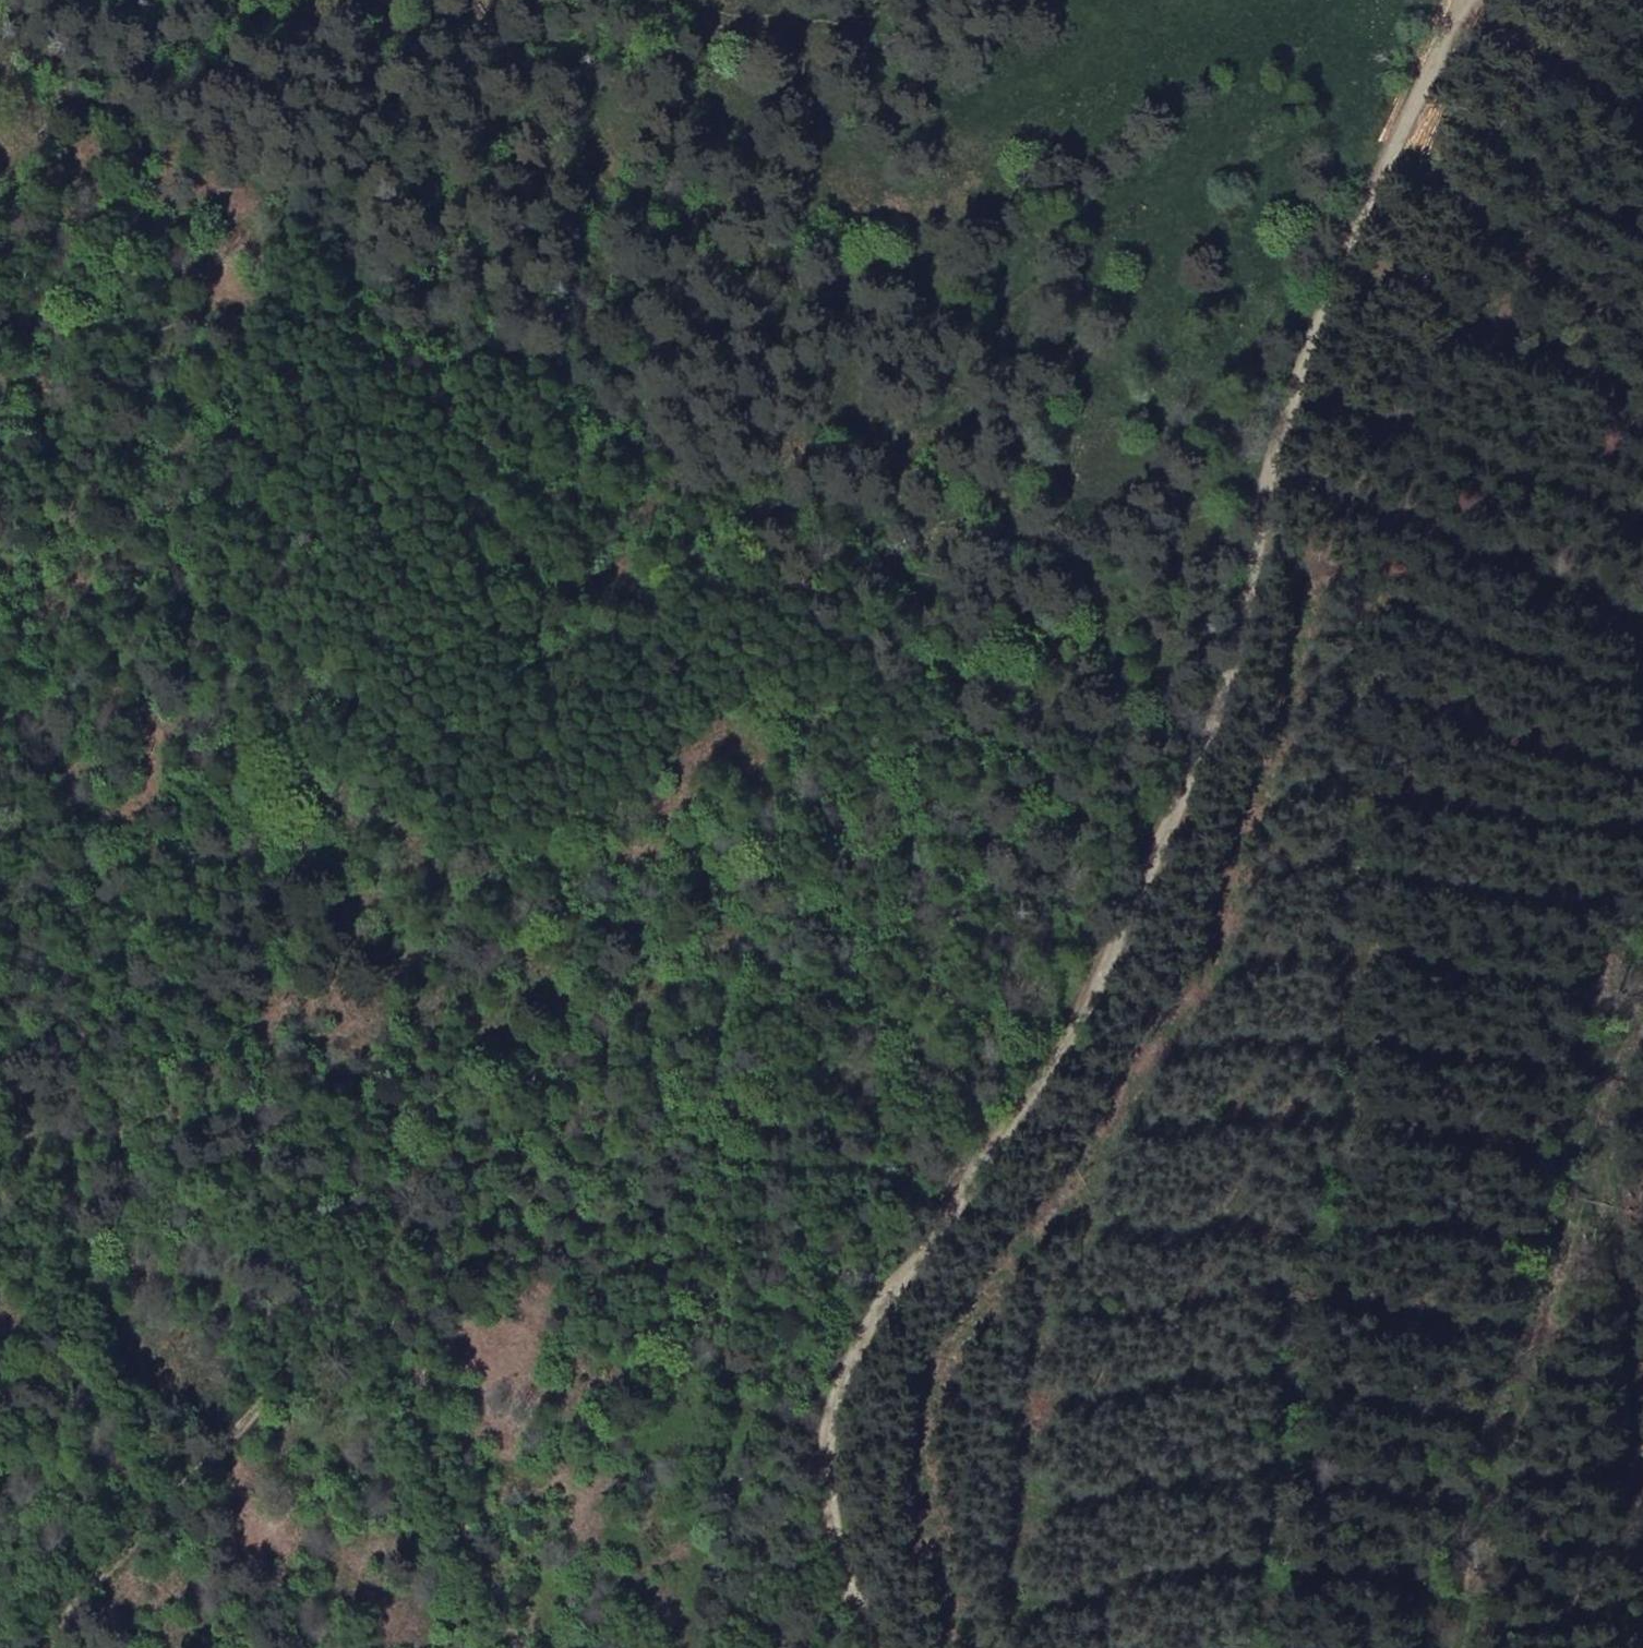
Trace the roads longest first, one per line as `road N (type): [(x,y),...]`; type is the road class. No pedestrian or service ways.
road 1 (track): [(896,1647),(840,1502),(839,1455),(857,1366),(886,1295),(1113,989),(1242,629),(1338,273),(1481,0)]
road 2 (track): [(63,1647),(140,1544),(406,1255),(411,1388),(539,1647)]

